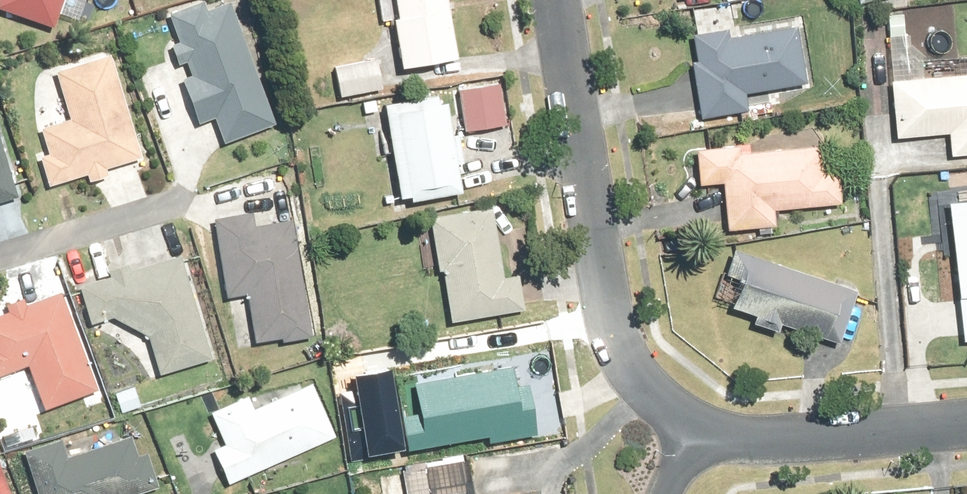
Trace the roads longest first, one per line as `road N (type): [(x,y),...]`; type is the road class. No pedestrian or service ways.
road 1 (residential): [(562,0),(619,333),(633,370),(702,439)]
road 2 (residential): [(702,439),(802,439),(966,420)]

